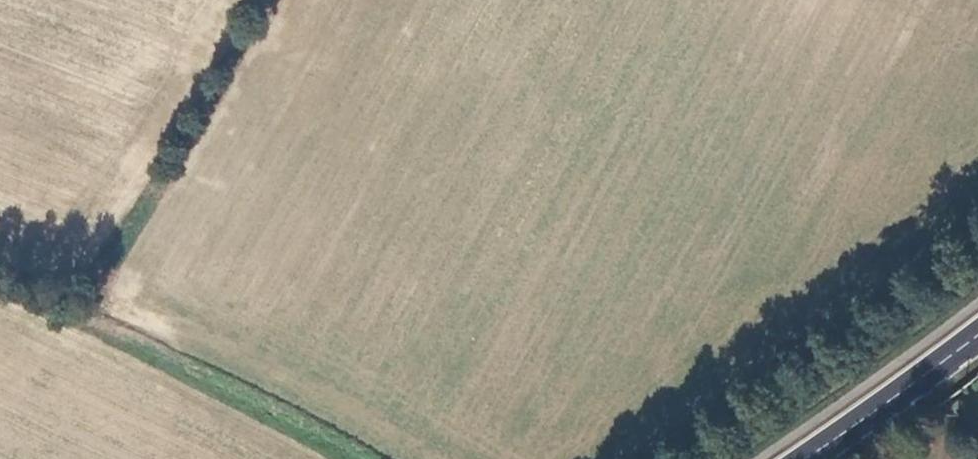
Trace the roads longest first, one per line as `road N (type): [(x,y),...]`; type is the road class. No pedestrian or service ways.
road 1 (secondary): [(805,458),(977,334)]

